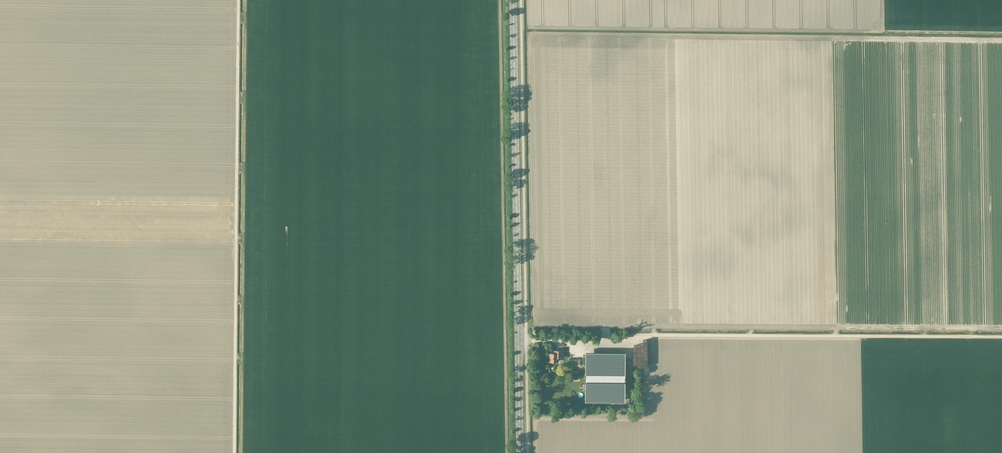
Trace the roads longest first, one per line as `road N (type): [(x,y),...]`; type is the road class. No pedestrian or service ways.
road 1 (secondary): [(520,452),(513,0)]

